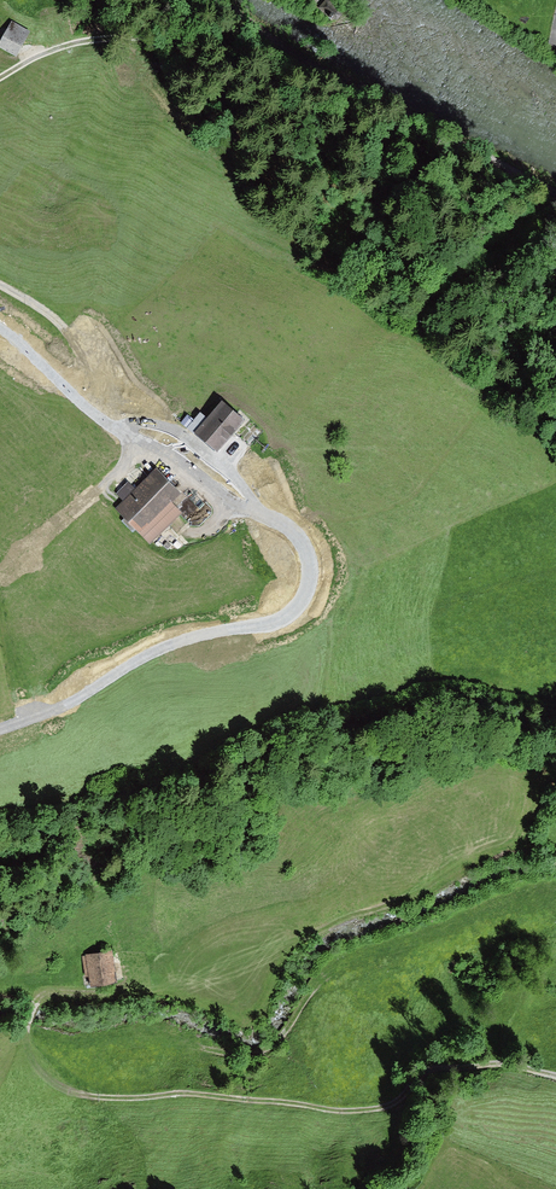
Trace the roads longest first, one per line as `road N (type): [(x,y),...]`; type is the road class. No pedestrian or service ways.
road 1 (track): [(115,990),(42,995),(28,1023),(37,1062),(82,1096),(186,1093),(358,1110),(388,1106),(481,1065),(555,1075)]
road 2 (track): [(126,443),(293,531),(307,577),(283,618),(150,652),(36,721),(0,734)]
road 3 (track): [(16,565),(120,471),(126,443)]

